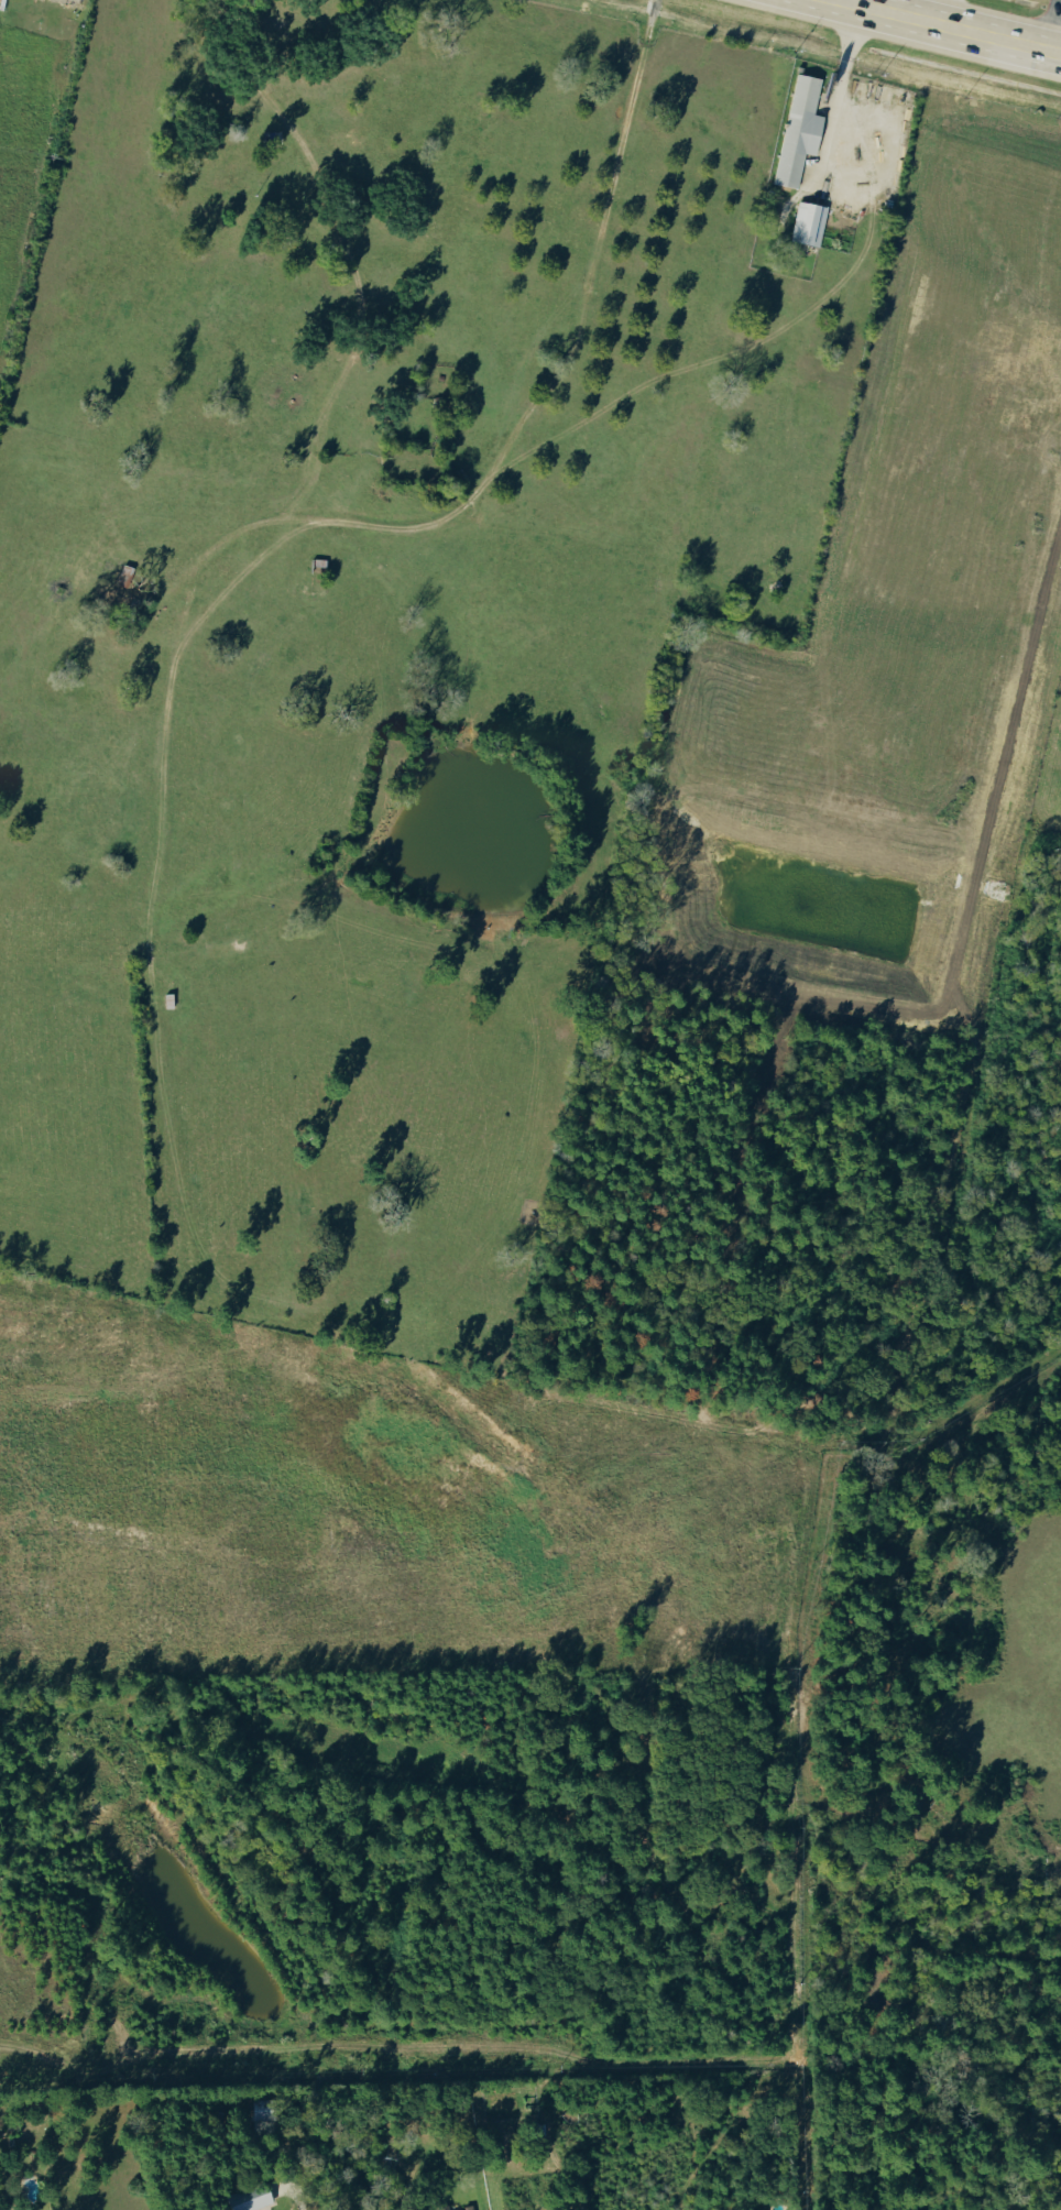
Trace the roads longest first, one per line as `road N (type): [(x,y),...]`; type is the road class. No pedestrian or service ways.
road 1 (residential): [(166,660),(199,557),(255,525),(352,525),(403,535),(428,525),(523,440),(575,354),(656,0)]
road 2 (primary): [(1060,47),(869,7)]

